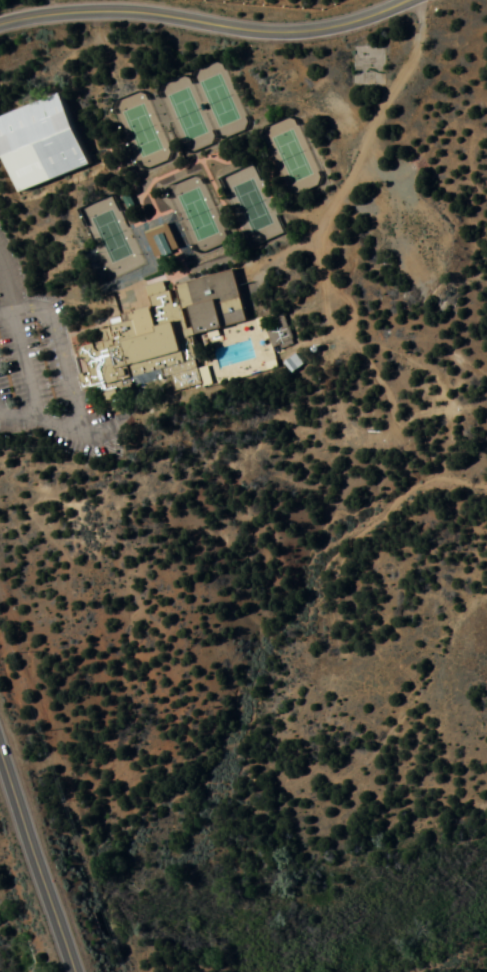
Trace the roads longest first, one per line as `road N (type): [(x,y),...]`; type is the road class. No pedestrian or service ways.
road 1 (residential): [(0,24),(106,11),(291,32),(406,0)]
road 2 (secondary): [(77,971),(0,751)]

